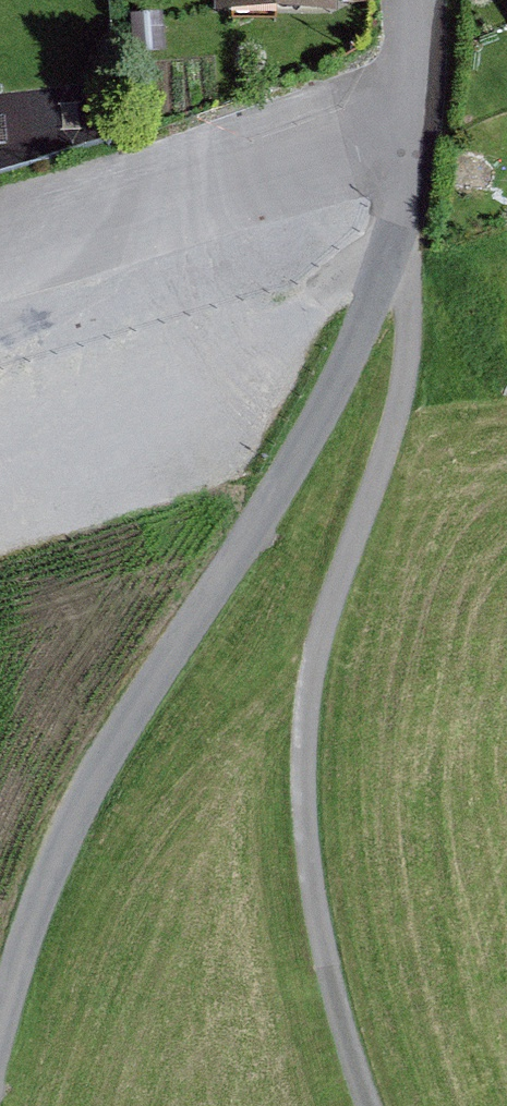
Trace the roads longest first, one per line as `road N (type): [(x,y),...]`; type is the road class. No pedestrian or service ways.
road 1 (unclassified): [(397,0),(400,118),(388,252),(367,320),(329,396),(91,784),(33,916),(0,1044)]
road 2 (track): [(388,252),(412,339),(397,418),(302,707),(317,946),(371,1105)]

